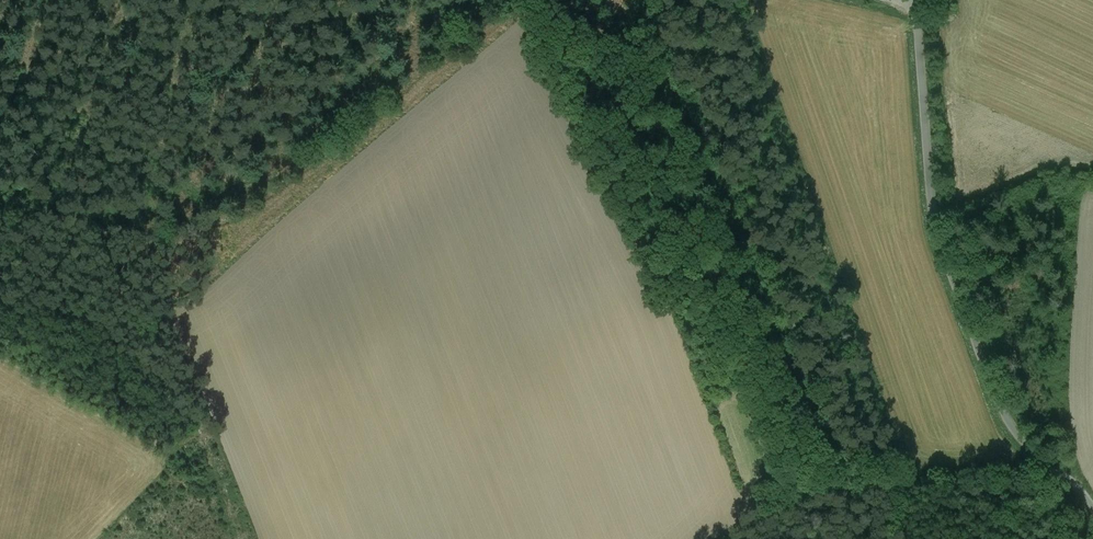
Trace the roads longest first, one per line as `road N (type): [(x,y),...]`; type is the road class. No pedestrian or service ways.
road 1 (unclassified): [(915,0),(933,209),(1008,417),(1092,508)]

